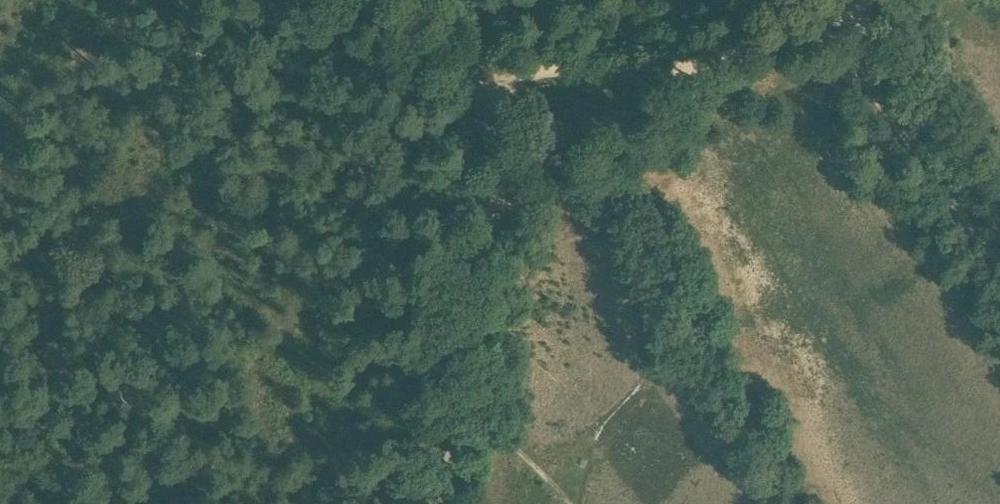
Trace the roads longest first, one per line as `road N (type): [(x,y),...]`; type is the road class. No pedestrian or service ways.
road 1 (unclassified): [(428,503),(499,117),(490,92),(371,0)]
road 2 (track): [(827,24),(795,25),(662,71),(544,69),(490,92)]
road 3 (track): [(827,24),(999,266)]

